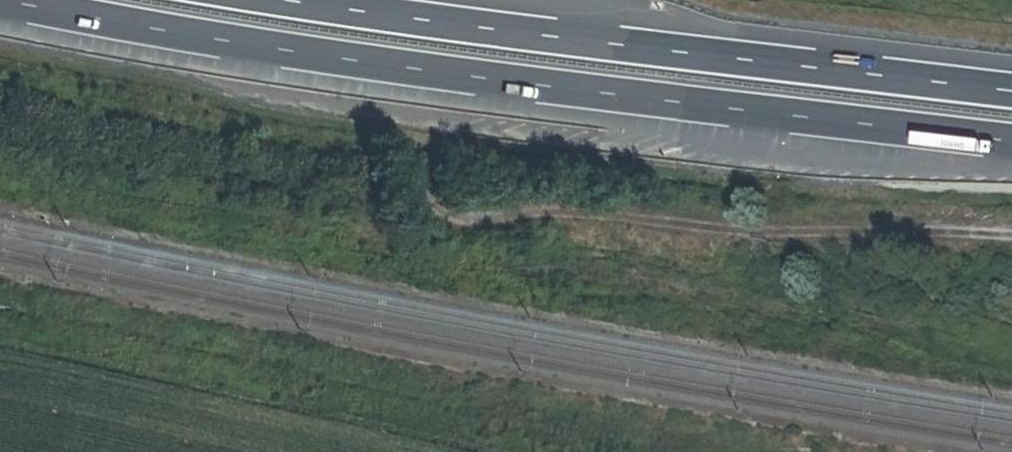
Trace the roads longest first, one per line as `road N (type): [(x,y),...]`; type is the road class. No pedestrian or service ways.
road 1 (motorway): [(0,1),(429,71),(1011,141)]
road 2 (motorway): [(1011,90),(292,0)]

